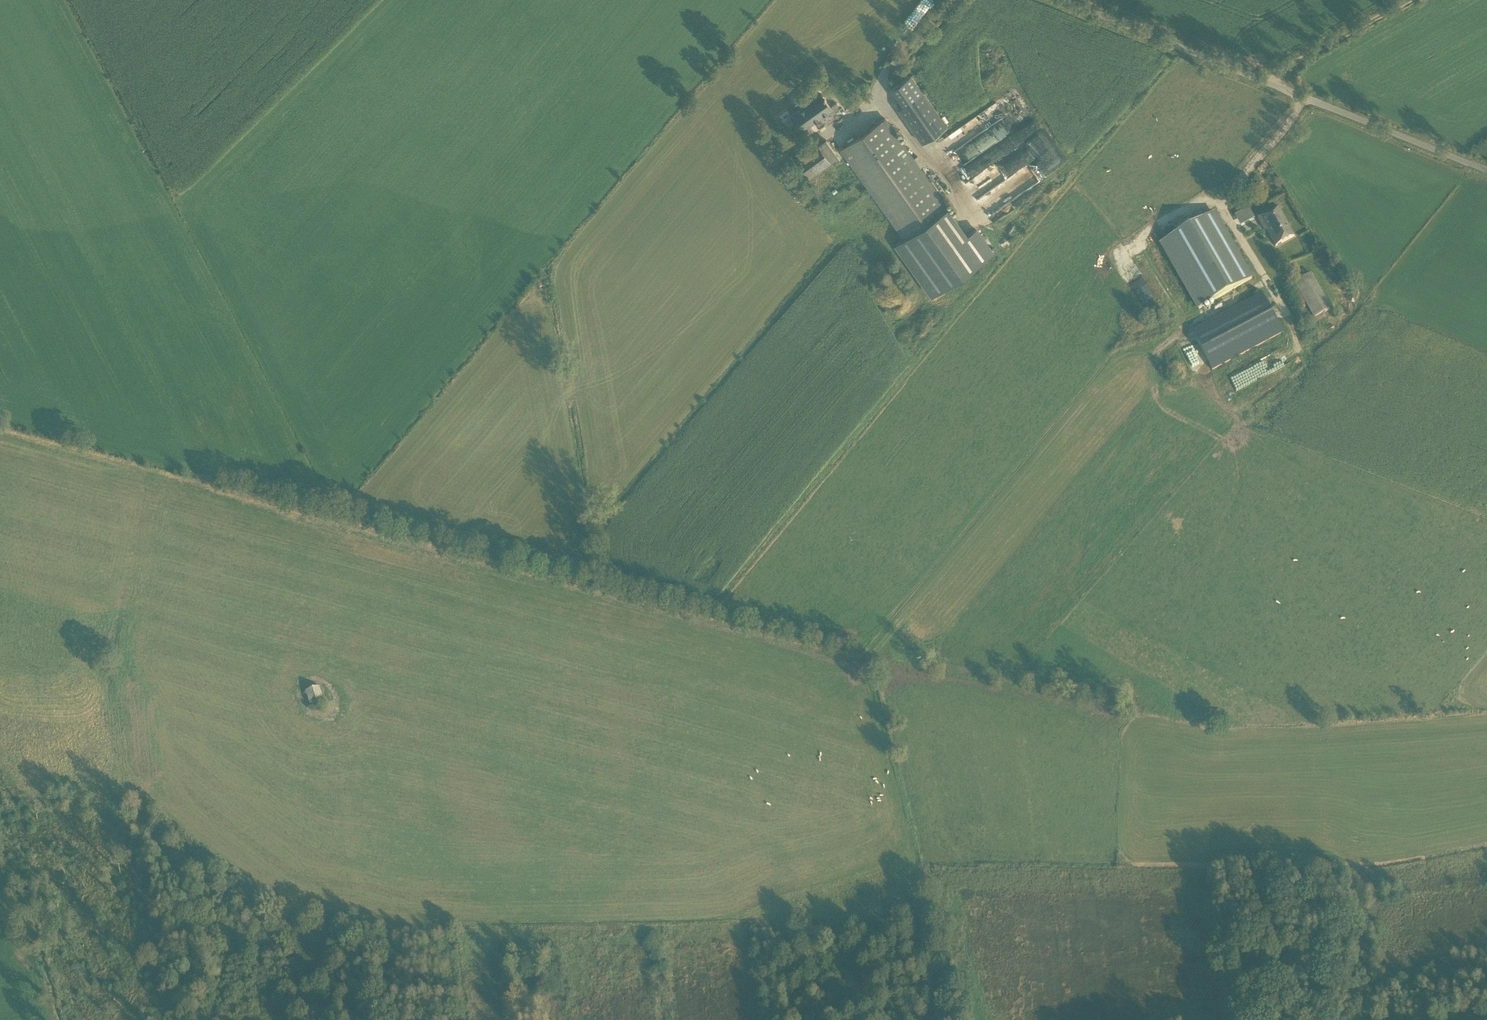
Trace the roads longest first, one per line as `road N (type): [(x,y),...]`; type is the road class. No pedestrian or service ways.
road 1 (unclassified): [(1064,0),(1486,171)]
road 2 (track): [(1409,0),(1270,83)]

